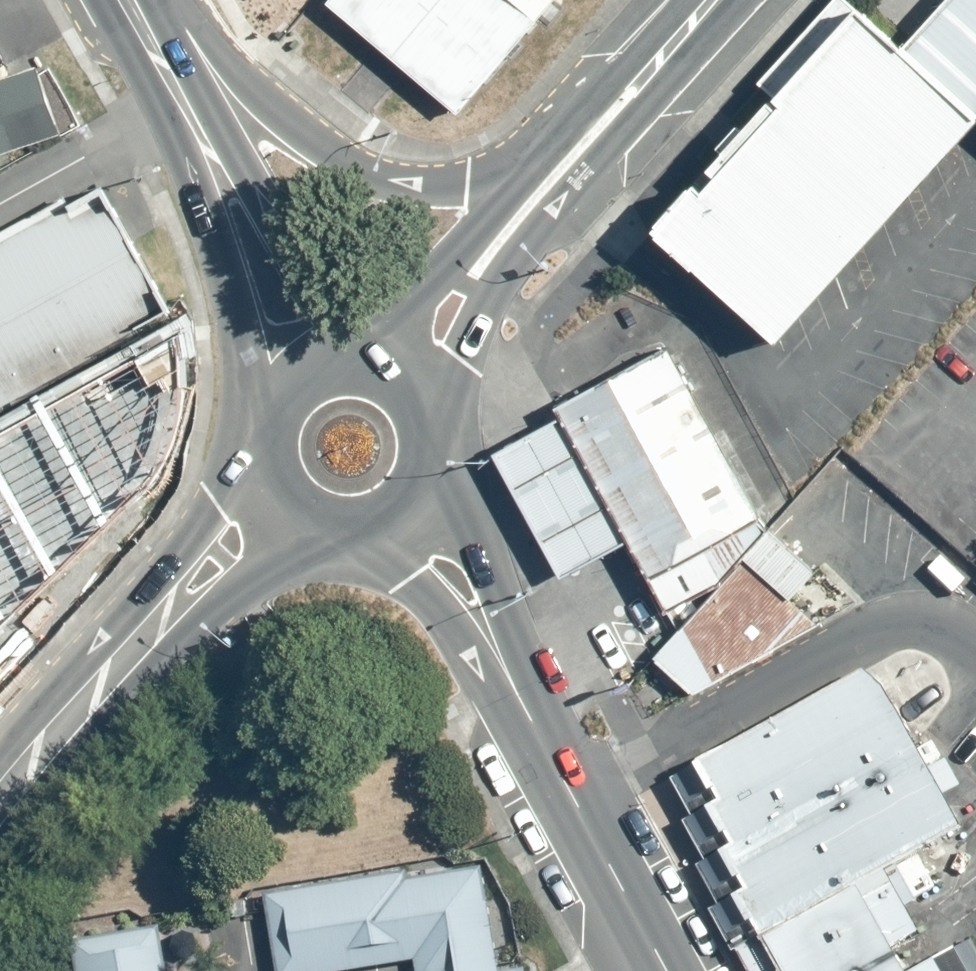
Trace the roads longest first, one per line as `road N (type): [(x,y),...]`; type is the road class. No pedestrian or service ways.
road 1 (secondary): [(410,513),(541,735),(666,970)]
road 2 (secondary): [(276,397),(220,245),(99,0)]
road 3 (secondary): [(0,811),(231,560),(267,495)]
road 4 (secondary): [(196,32),(260,107),(350,162),(381,175),(551,183)]
road 5 (secondary): [(196,32),(259,203),(332,311),(357,366)]
road 6 (tertiary): [(391,378),(434,335),(551,183)]
road 7 (tertiary): [(551,183),(719,0)]
road 8 (secondary): [(410,513),(362,540),(334,541),(284,517),(267,495)]
road 9 (secondary): [(391,378),(425,416),(432,441),(424,491),(410,513)]

